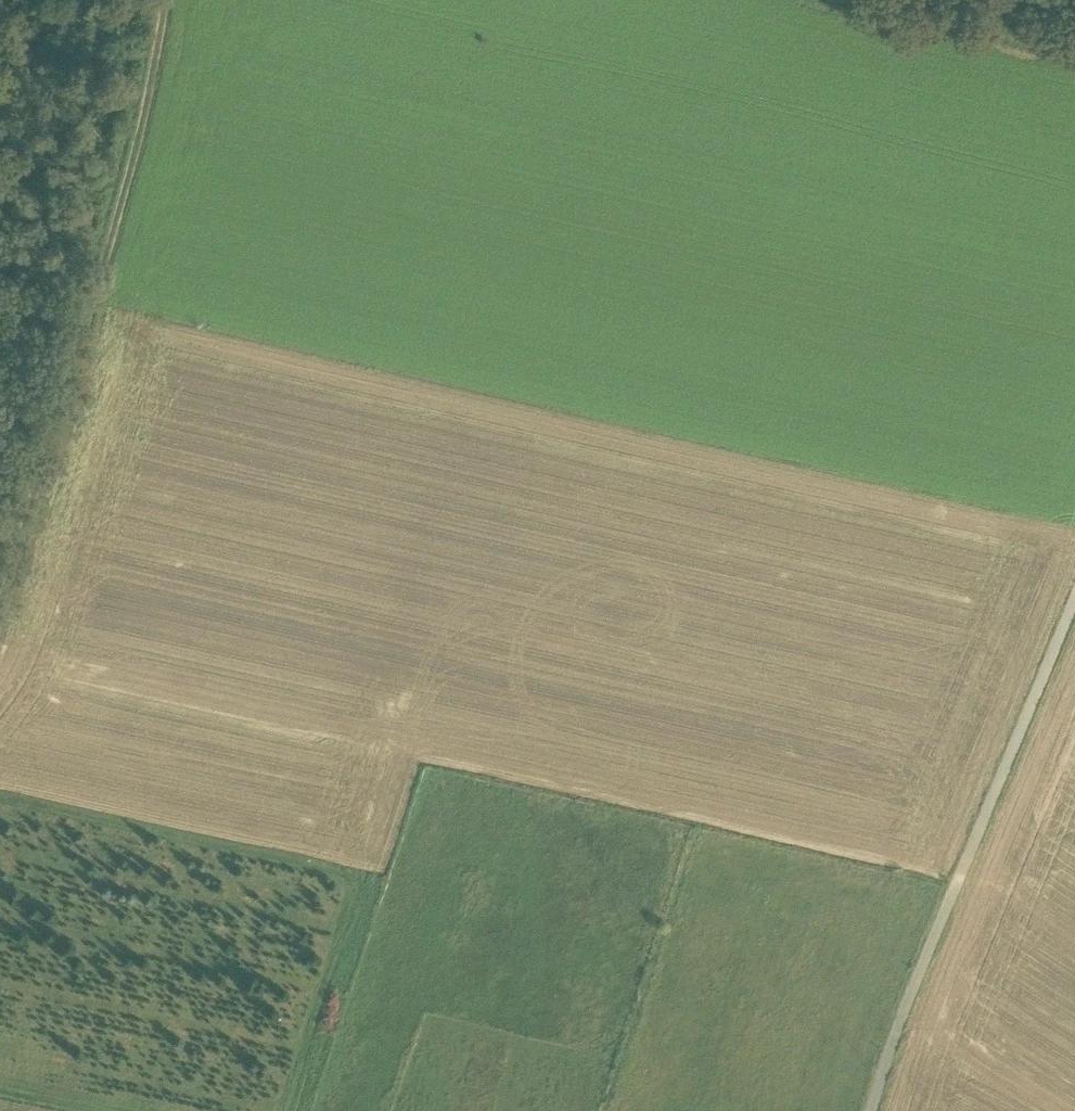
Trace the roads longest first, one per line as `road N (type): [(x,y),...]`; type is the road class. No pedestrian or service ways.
road 1 (track): [(0,589),(134,166),(163,0)]
road 2 (track): [(1074,597),(892,1038)]

